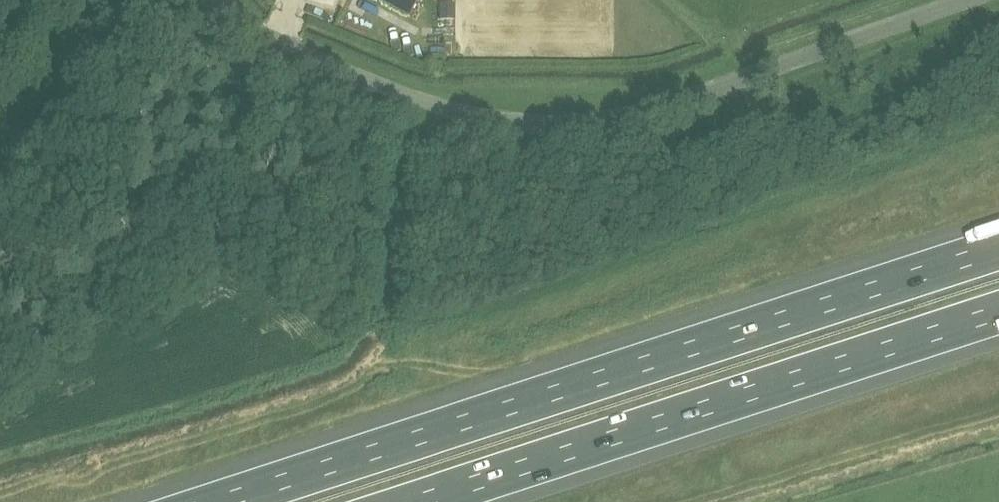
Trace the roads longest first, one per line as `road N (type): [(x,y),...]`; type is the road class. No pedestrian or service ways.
road 1 (motorway): [(998,249),(221,501)]
road 2 (unclassified): [(246,32),(439,108),(482,121),(567,127),(645,114),(965,0)]
road 3 (motorway): [(417,501),(998,313)]
road 4 (track): [(333,316),(374,85)]

